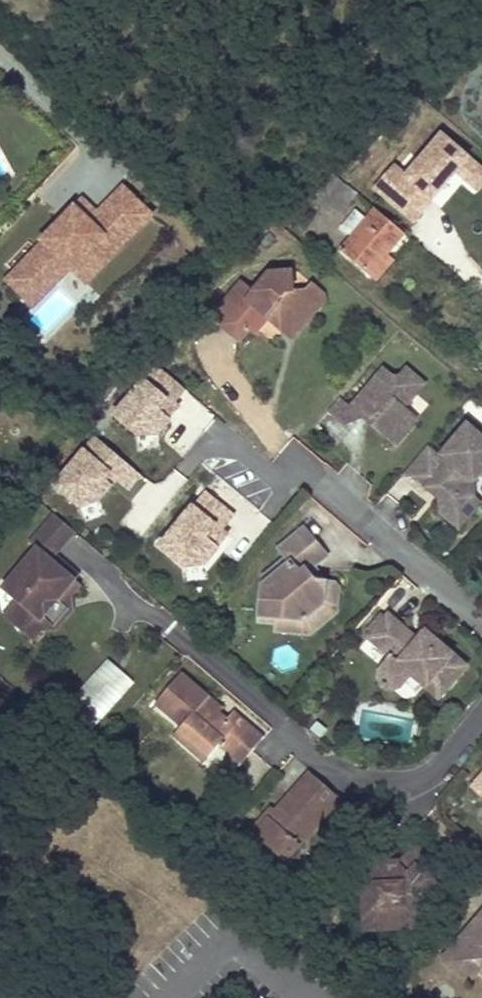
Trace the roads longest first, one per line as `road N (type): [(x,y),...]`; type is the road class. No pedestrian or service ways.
road 1 (residential): [(177,633),(331,769),(355,781),(396,784),(433,772),(481,719)]
road 2 (residential): [(481,620),(291,462)]
road 3 (residential): [(316,997),(266,962),(235,957),(202,968),(172,997)]

